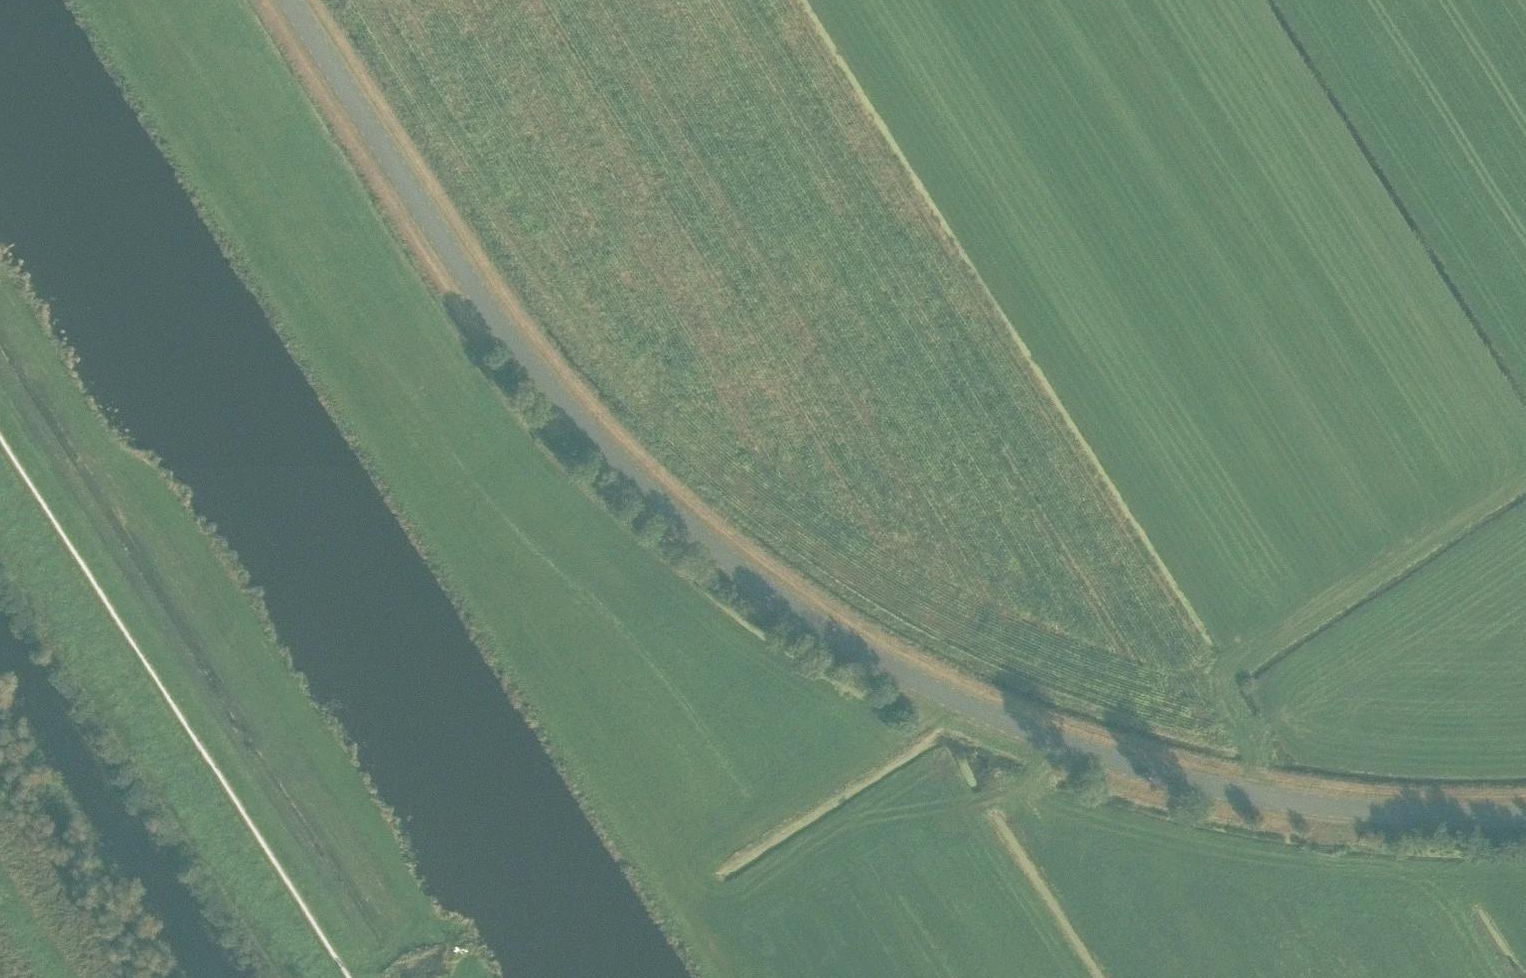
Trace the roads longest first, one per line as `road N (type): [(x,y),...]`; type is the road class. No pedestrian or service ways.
road 1 (tertiary): [(290,0),(511,346),(590,440),(772,594),(918,687),(1075,752),(1224,795),(1418,821),(1525,816)]

